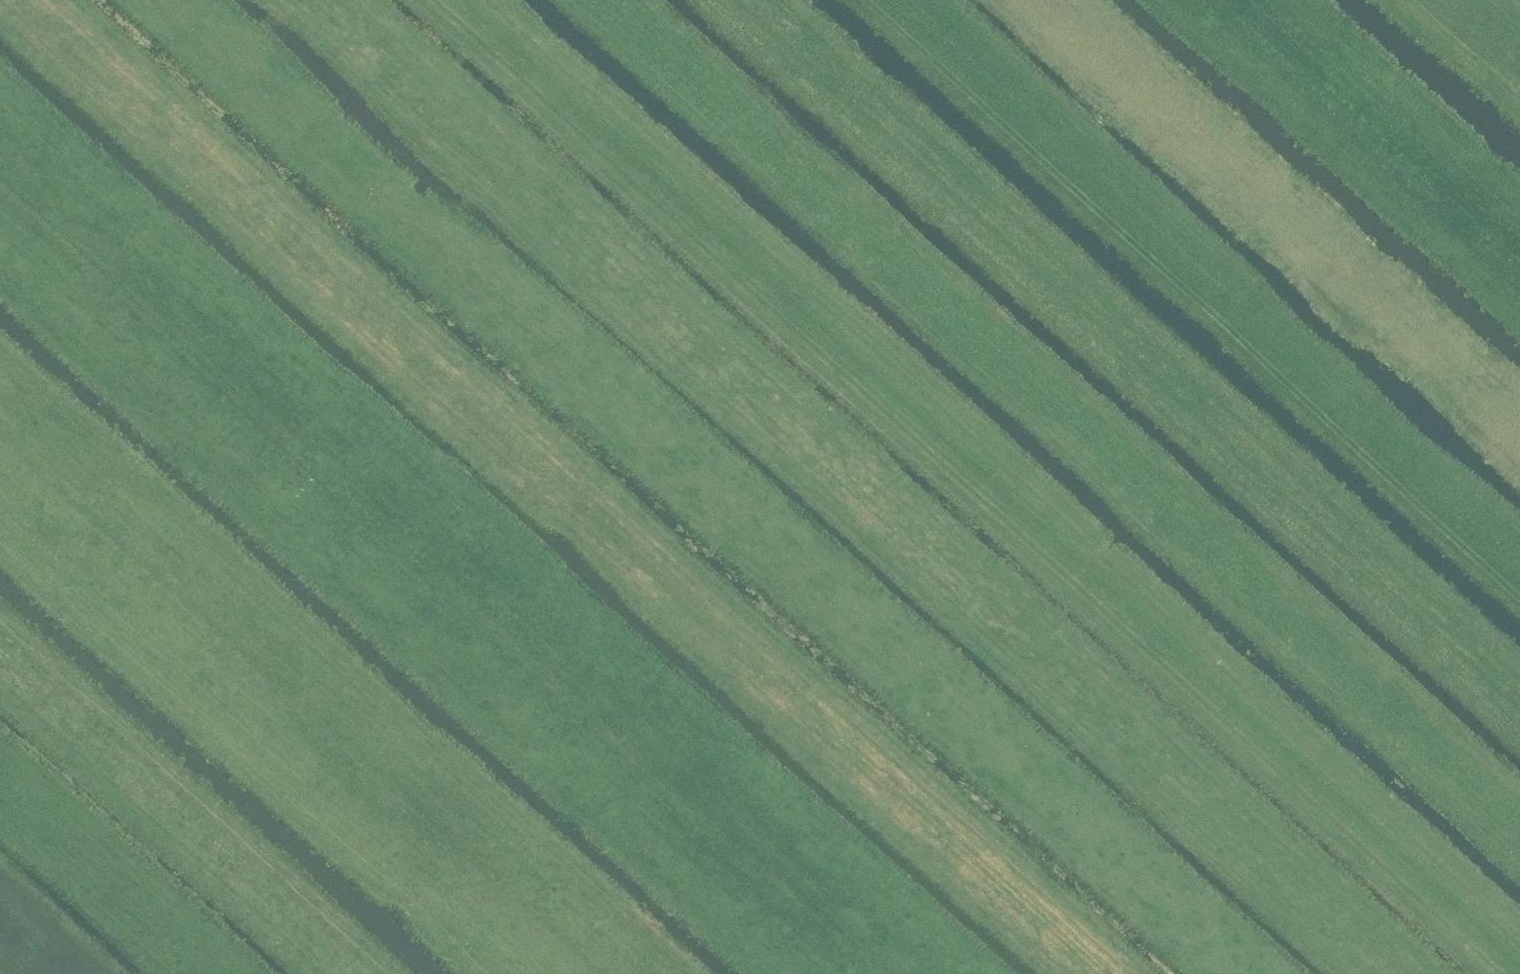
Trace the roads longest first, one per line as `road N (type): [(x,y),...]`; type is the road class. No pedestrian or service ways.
road 1 (track): [(401,973),(106,693),(0,606)]

